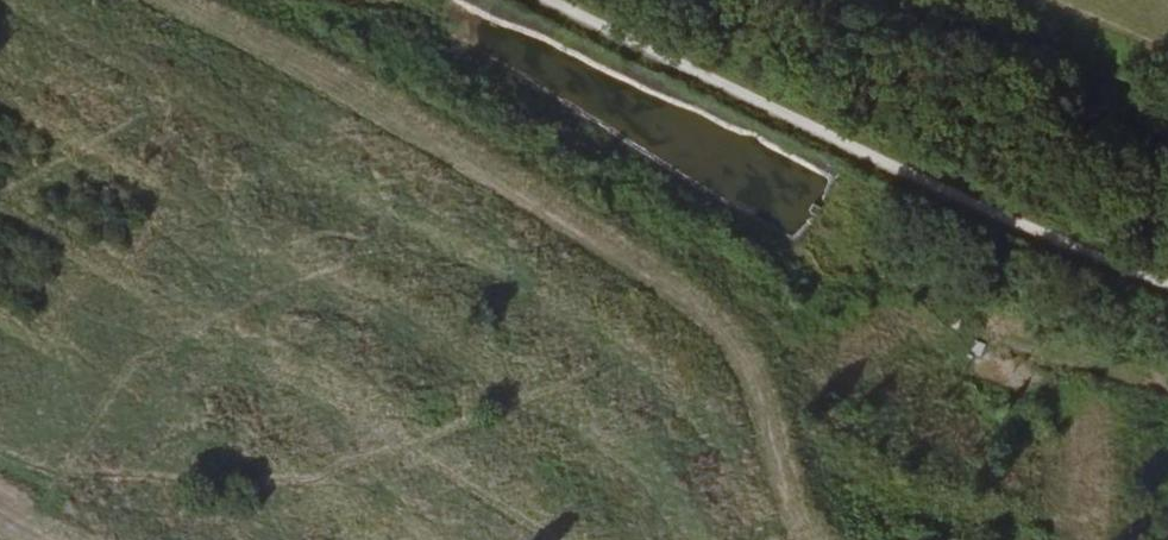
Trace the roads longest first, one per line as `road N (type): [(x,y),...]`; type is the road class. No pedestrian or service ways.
road 1 (track): [(176,0),(386,82),(672,252),(755,325),(777,375),(794,495),(822,539)]
road 2 (track): [(1167,376),(1013,337),(951,287),(894,263)]

